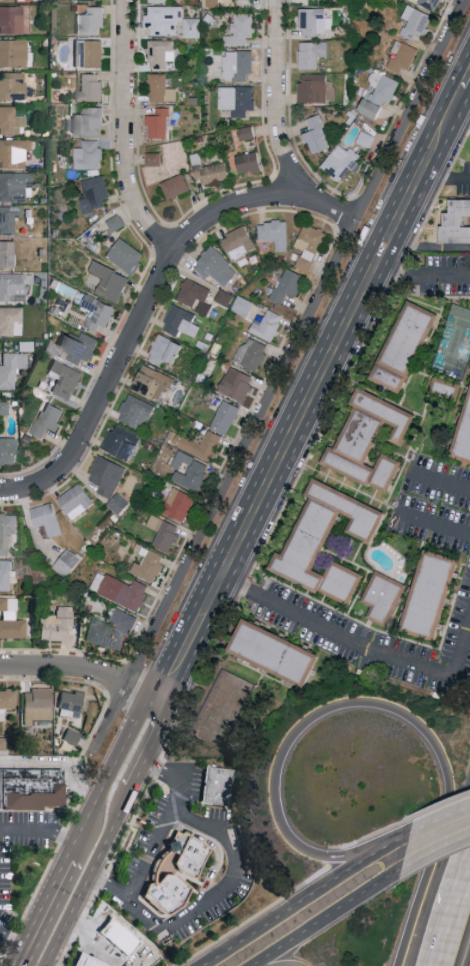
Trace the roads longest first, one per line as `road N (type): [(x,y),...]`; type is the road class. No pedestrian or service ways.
road 1 (residential): [(95,753),(464,0)]
road 2 (secondary): [(160,709),(464,88)]
road 3 (motorway): [(374,851),(306,850),(280,817),(284,750),(306,724),(337,708),(382,704),(416,721),(443,756),(450,791),(399,965)]
road 4 (residential): [(0,487),(36,482),(75,451),(174,249),(211,213),(294,193),(355,217)]
road 5 (residential): [(174,249),(149,225),(127,180),(126,0)]
road 6 (secondary): [(374,851),(199,965)]
road 7 (secondary): [(44,965),(132,787)]
road 8 (secondary): [(250,965),(411,853)]
road 9 (residential): [(294,193),(277,124),(278,0)]
road 10 (secondary): [(160,709),(134,719),(65,859)]
road 11 (residential): [(0,669),(82,670),(160,709)]

